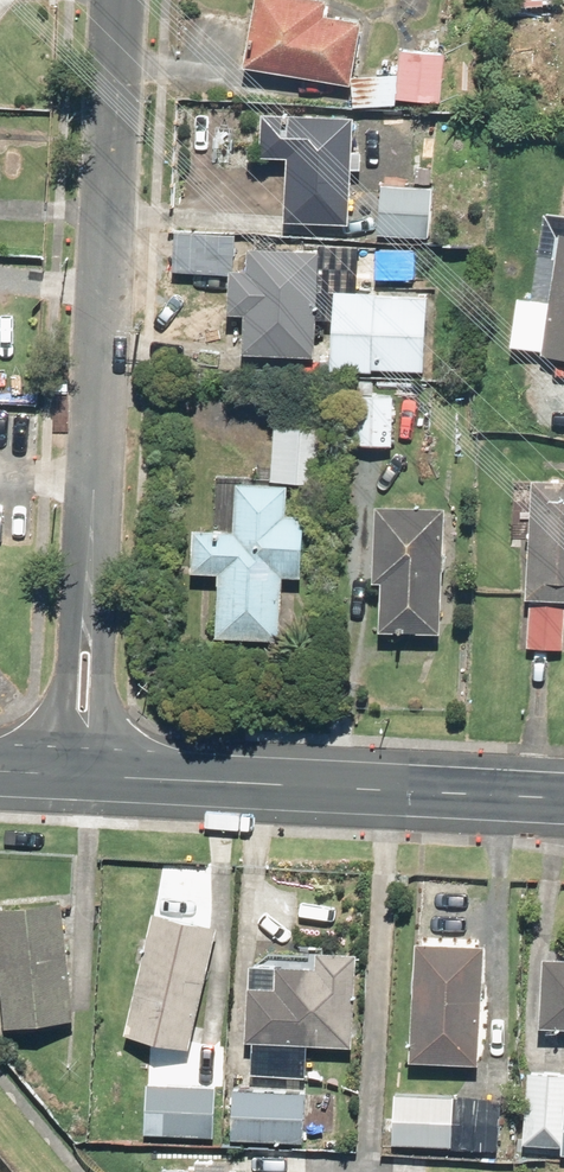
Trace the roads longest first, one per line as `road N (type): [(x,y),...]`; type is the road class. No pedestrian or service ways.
road 1 (residential): [(117,0),(89,600)]
road 2 (tertiary): [(563,788),(104,764)]
road 3 (residential): [(56,762),(65,649),(89,600)]
road 4 (residential): [(89,600),(105,648),(104,764)]

